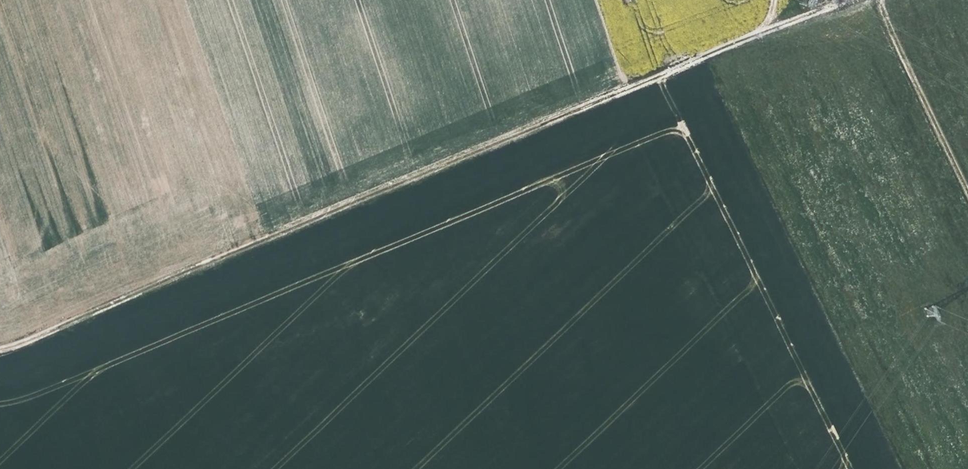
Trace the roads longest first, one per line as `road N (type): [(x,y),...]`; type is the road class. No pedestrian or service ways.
road 1 (track): [(830,0),(69,327),(0,348)]
road 2 (track): [(872,0),(967,198)]

